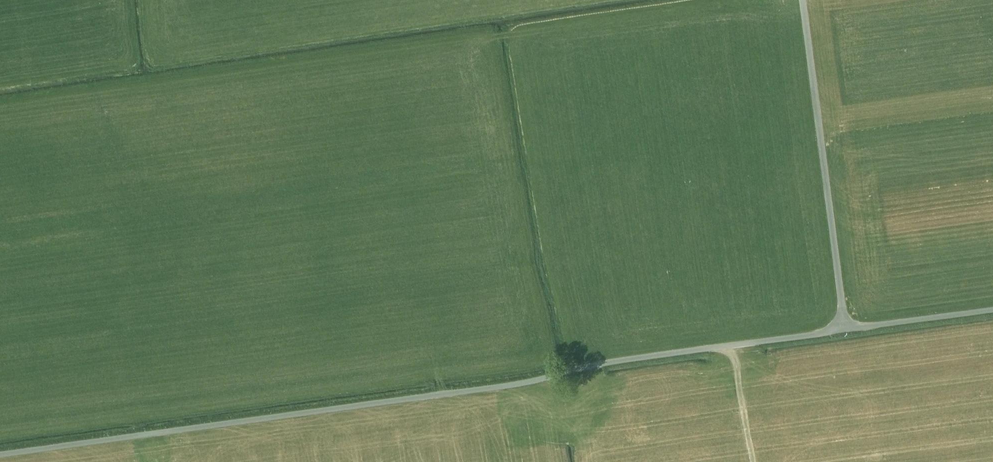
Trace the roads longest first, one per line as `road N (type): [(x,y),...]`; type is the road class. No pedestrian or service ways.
road 1 (unclassified): [(0,454),(992,310)]

